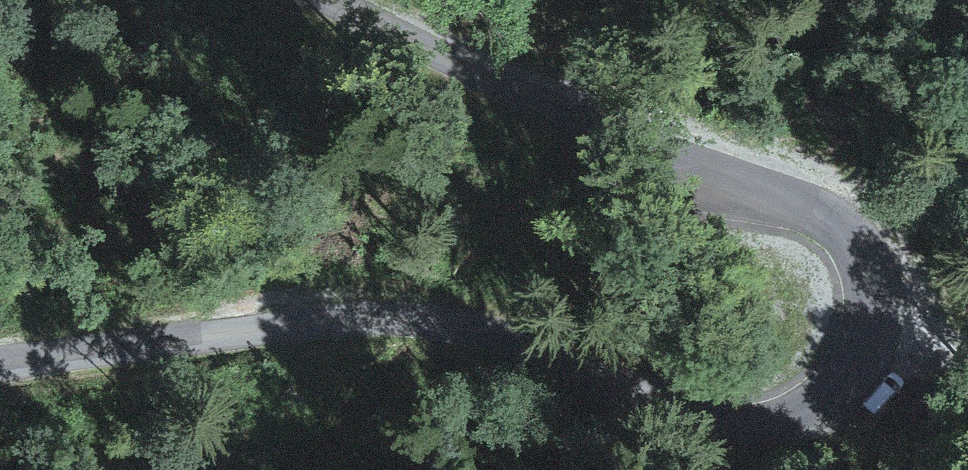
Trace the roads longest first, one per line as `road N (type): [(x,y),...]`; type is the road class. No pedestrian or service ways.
road 1 (unclassified): [(0,353),(228,348),(740,425),(856,340),(746,173),(355,0)]

